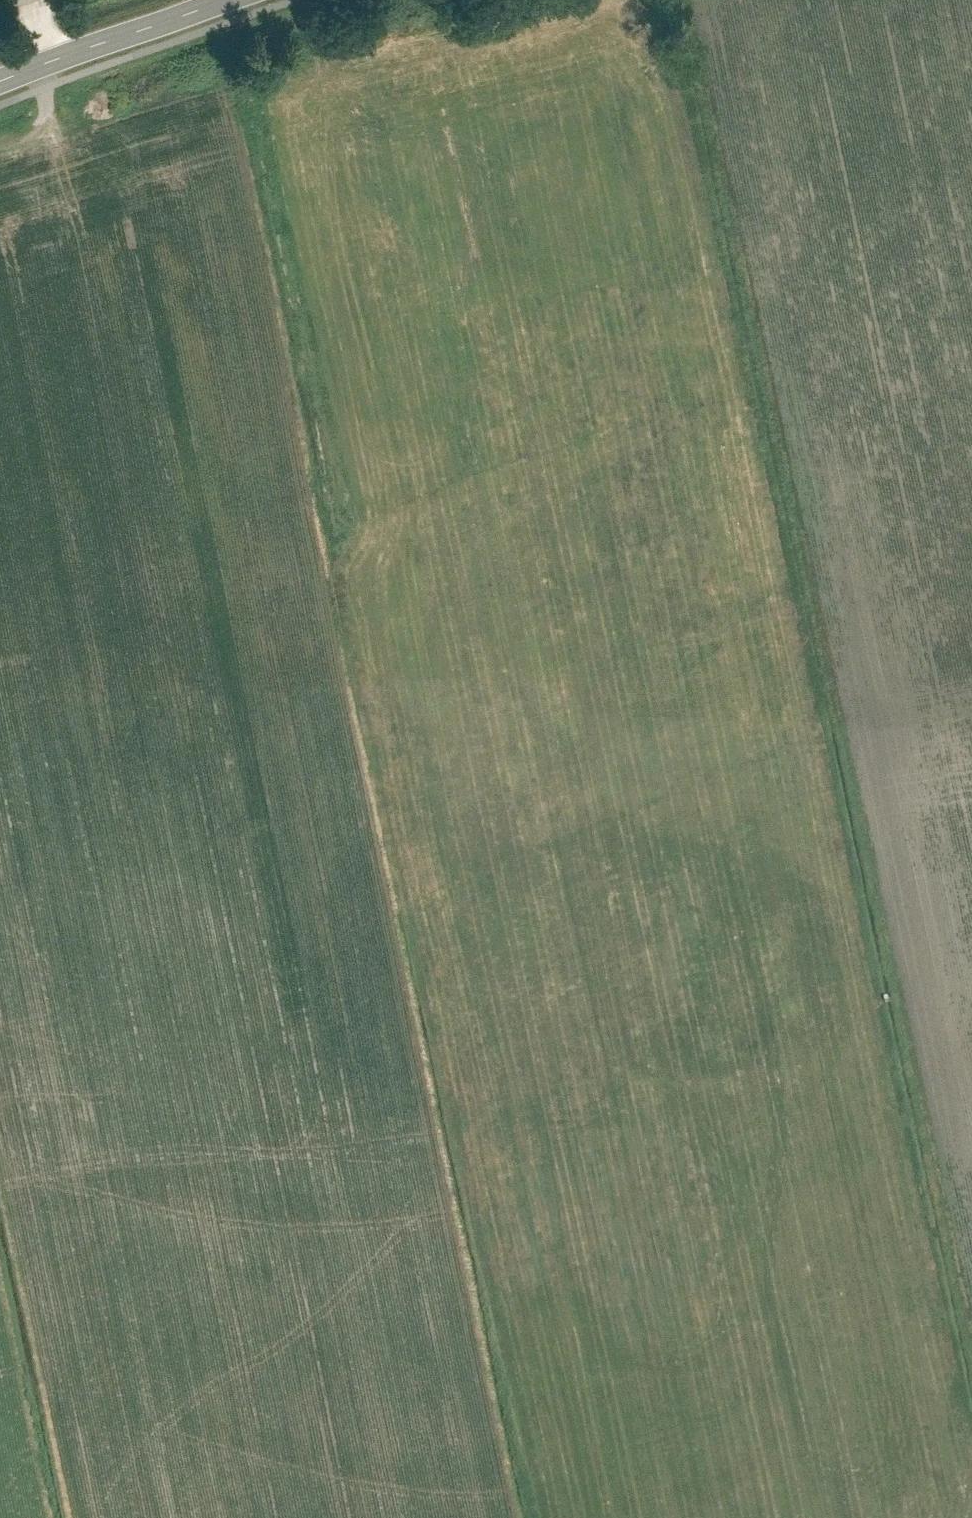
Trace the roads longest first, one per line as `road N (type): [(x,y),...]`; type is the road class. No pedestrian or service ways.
road 1 (secondary): [(220,0),(0,78)]

